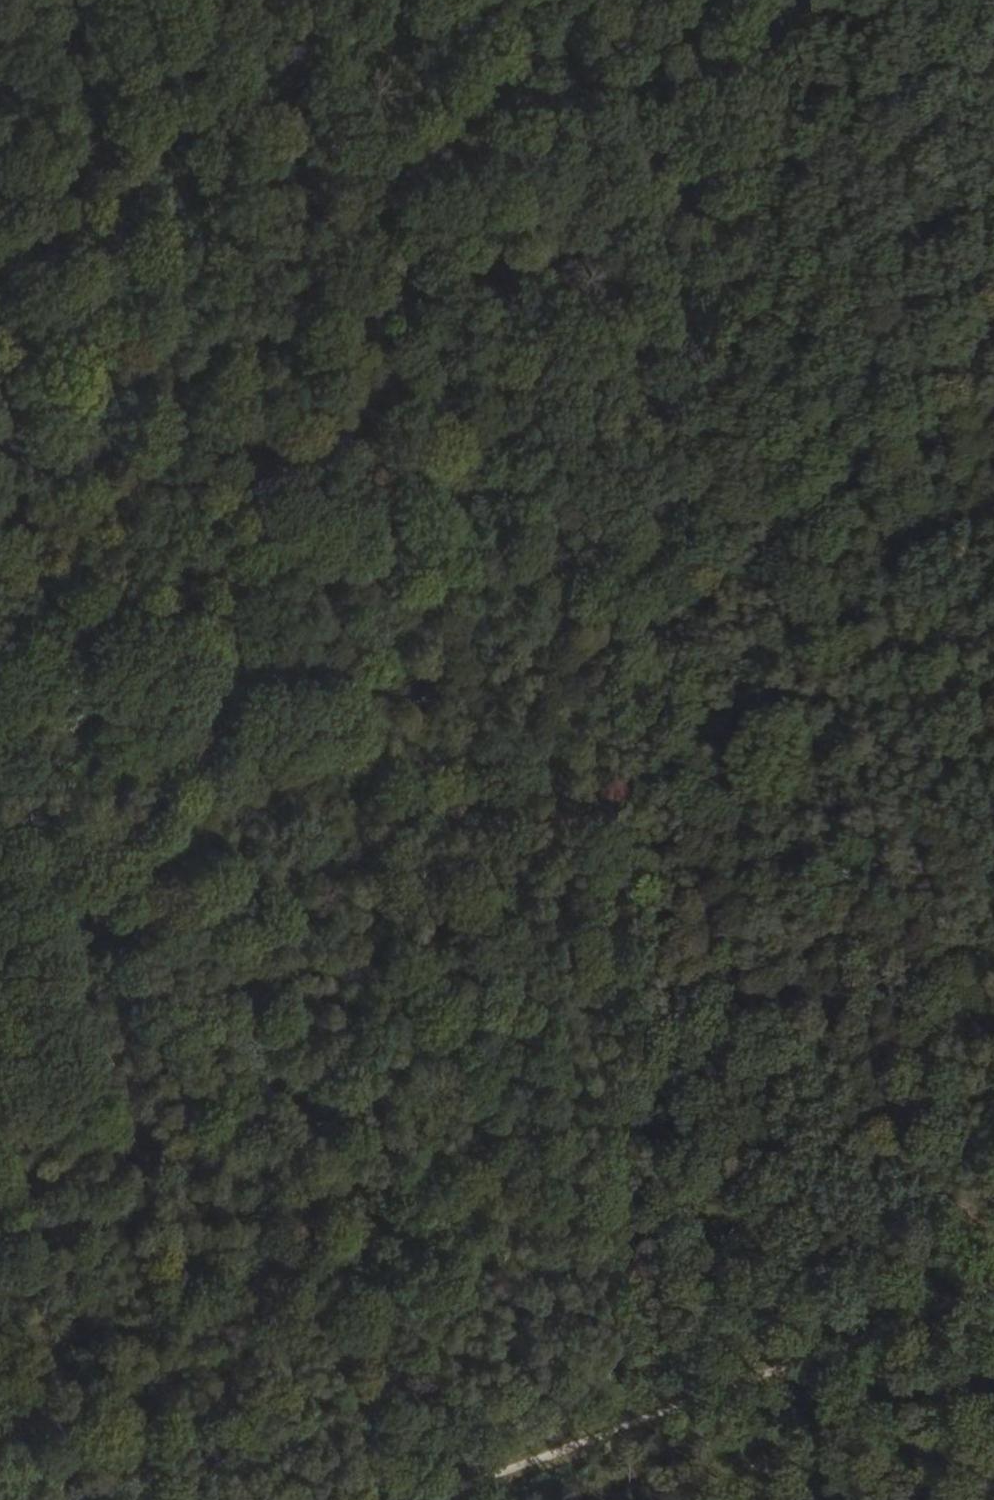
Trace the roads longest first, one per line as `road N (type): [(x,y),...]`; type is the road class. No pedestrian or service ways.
road 1 (track): [(388,1499),(993,1299)]

